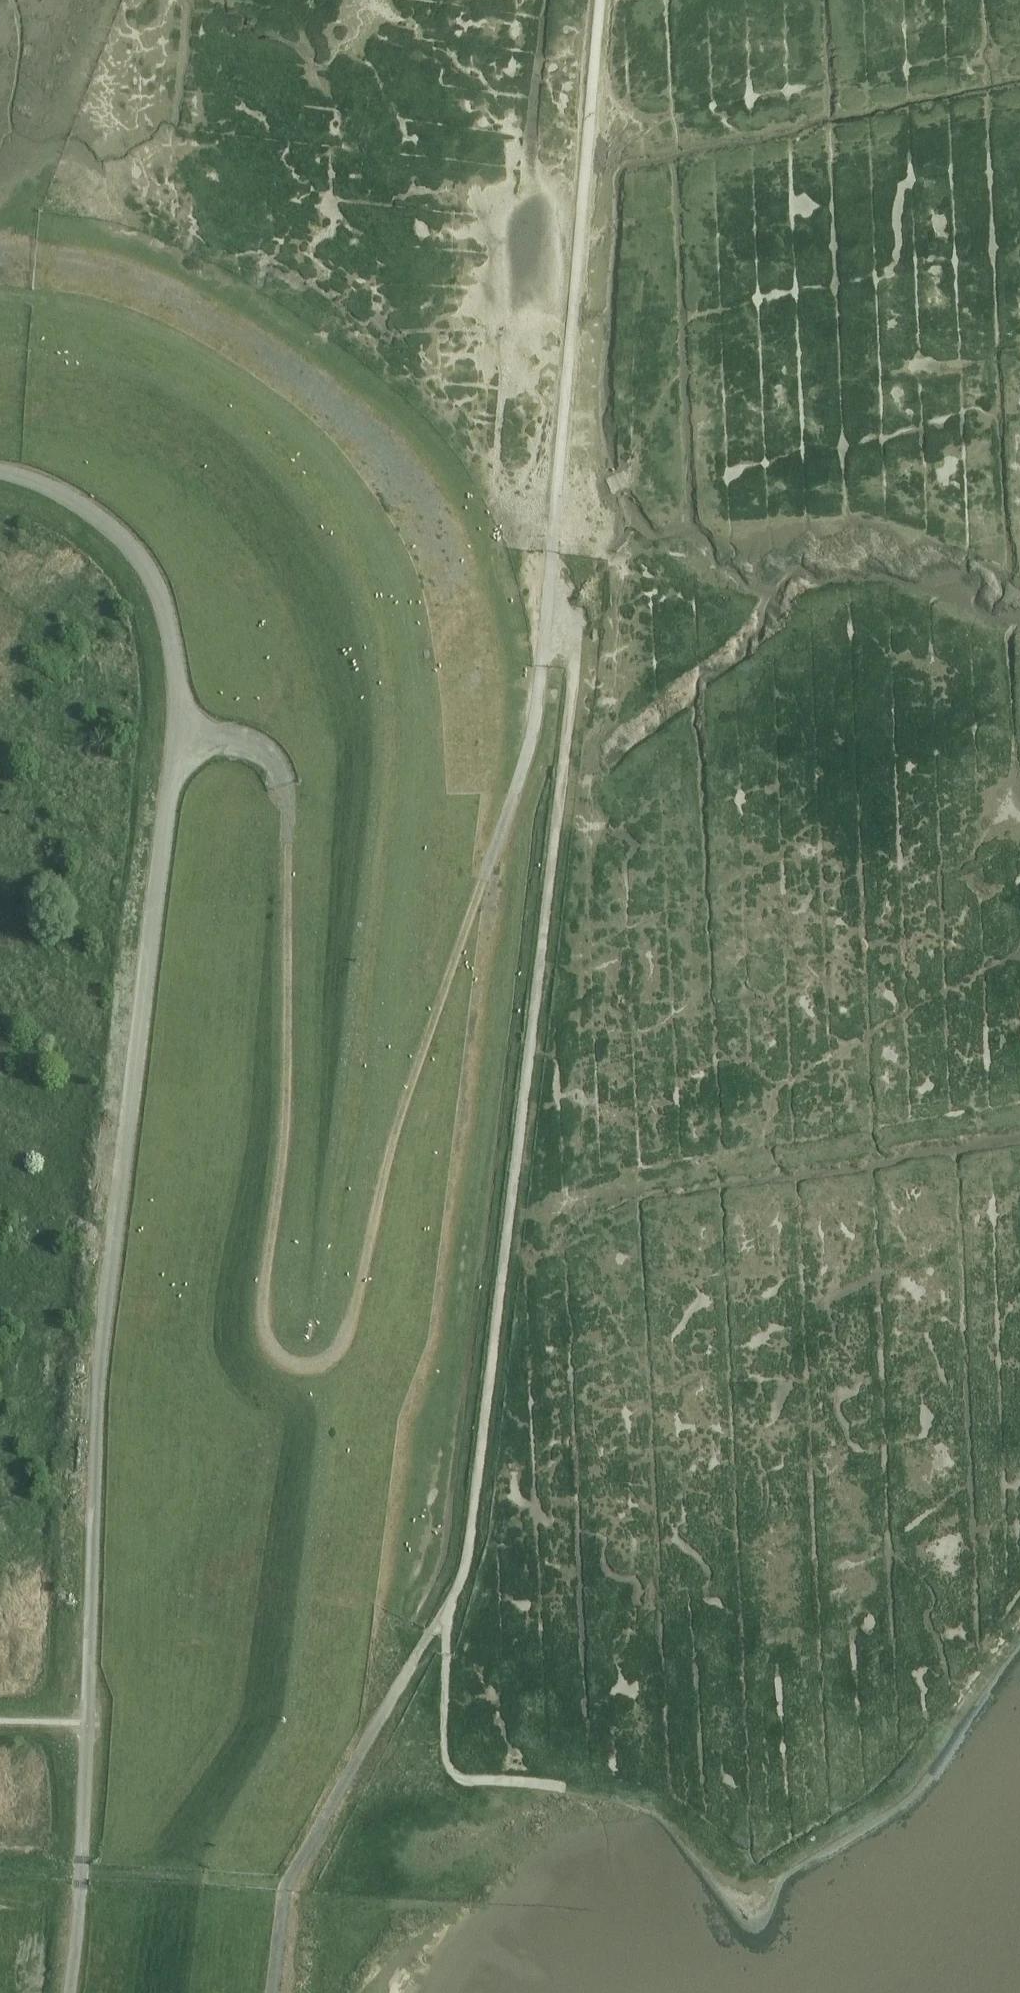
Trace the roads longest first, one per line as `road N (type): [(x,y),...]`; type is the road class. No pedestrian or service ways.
road 1 (track): [(546,642),(602,0)]
road 2 (track): [(448,1609),(452,1771),(467,1780),(560,1787)]

